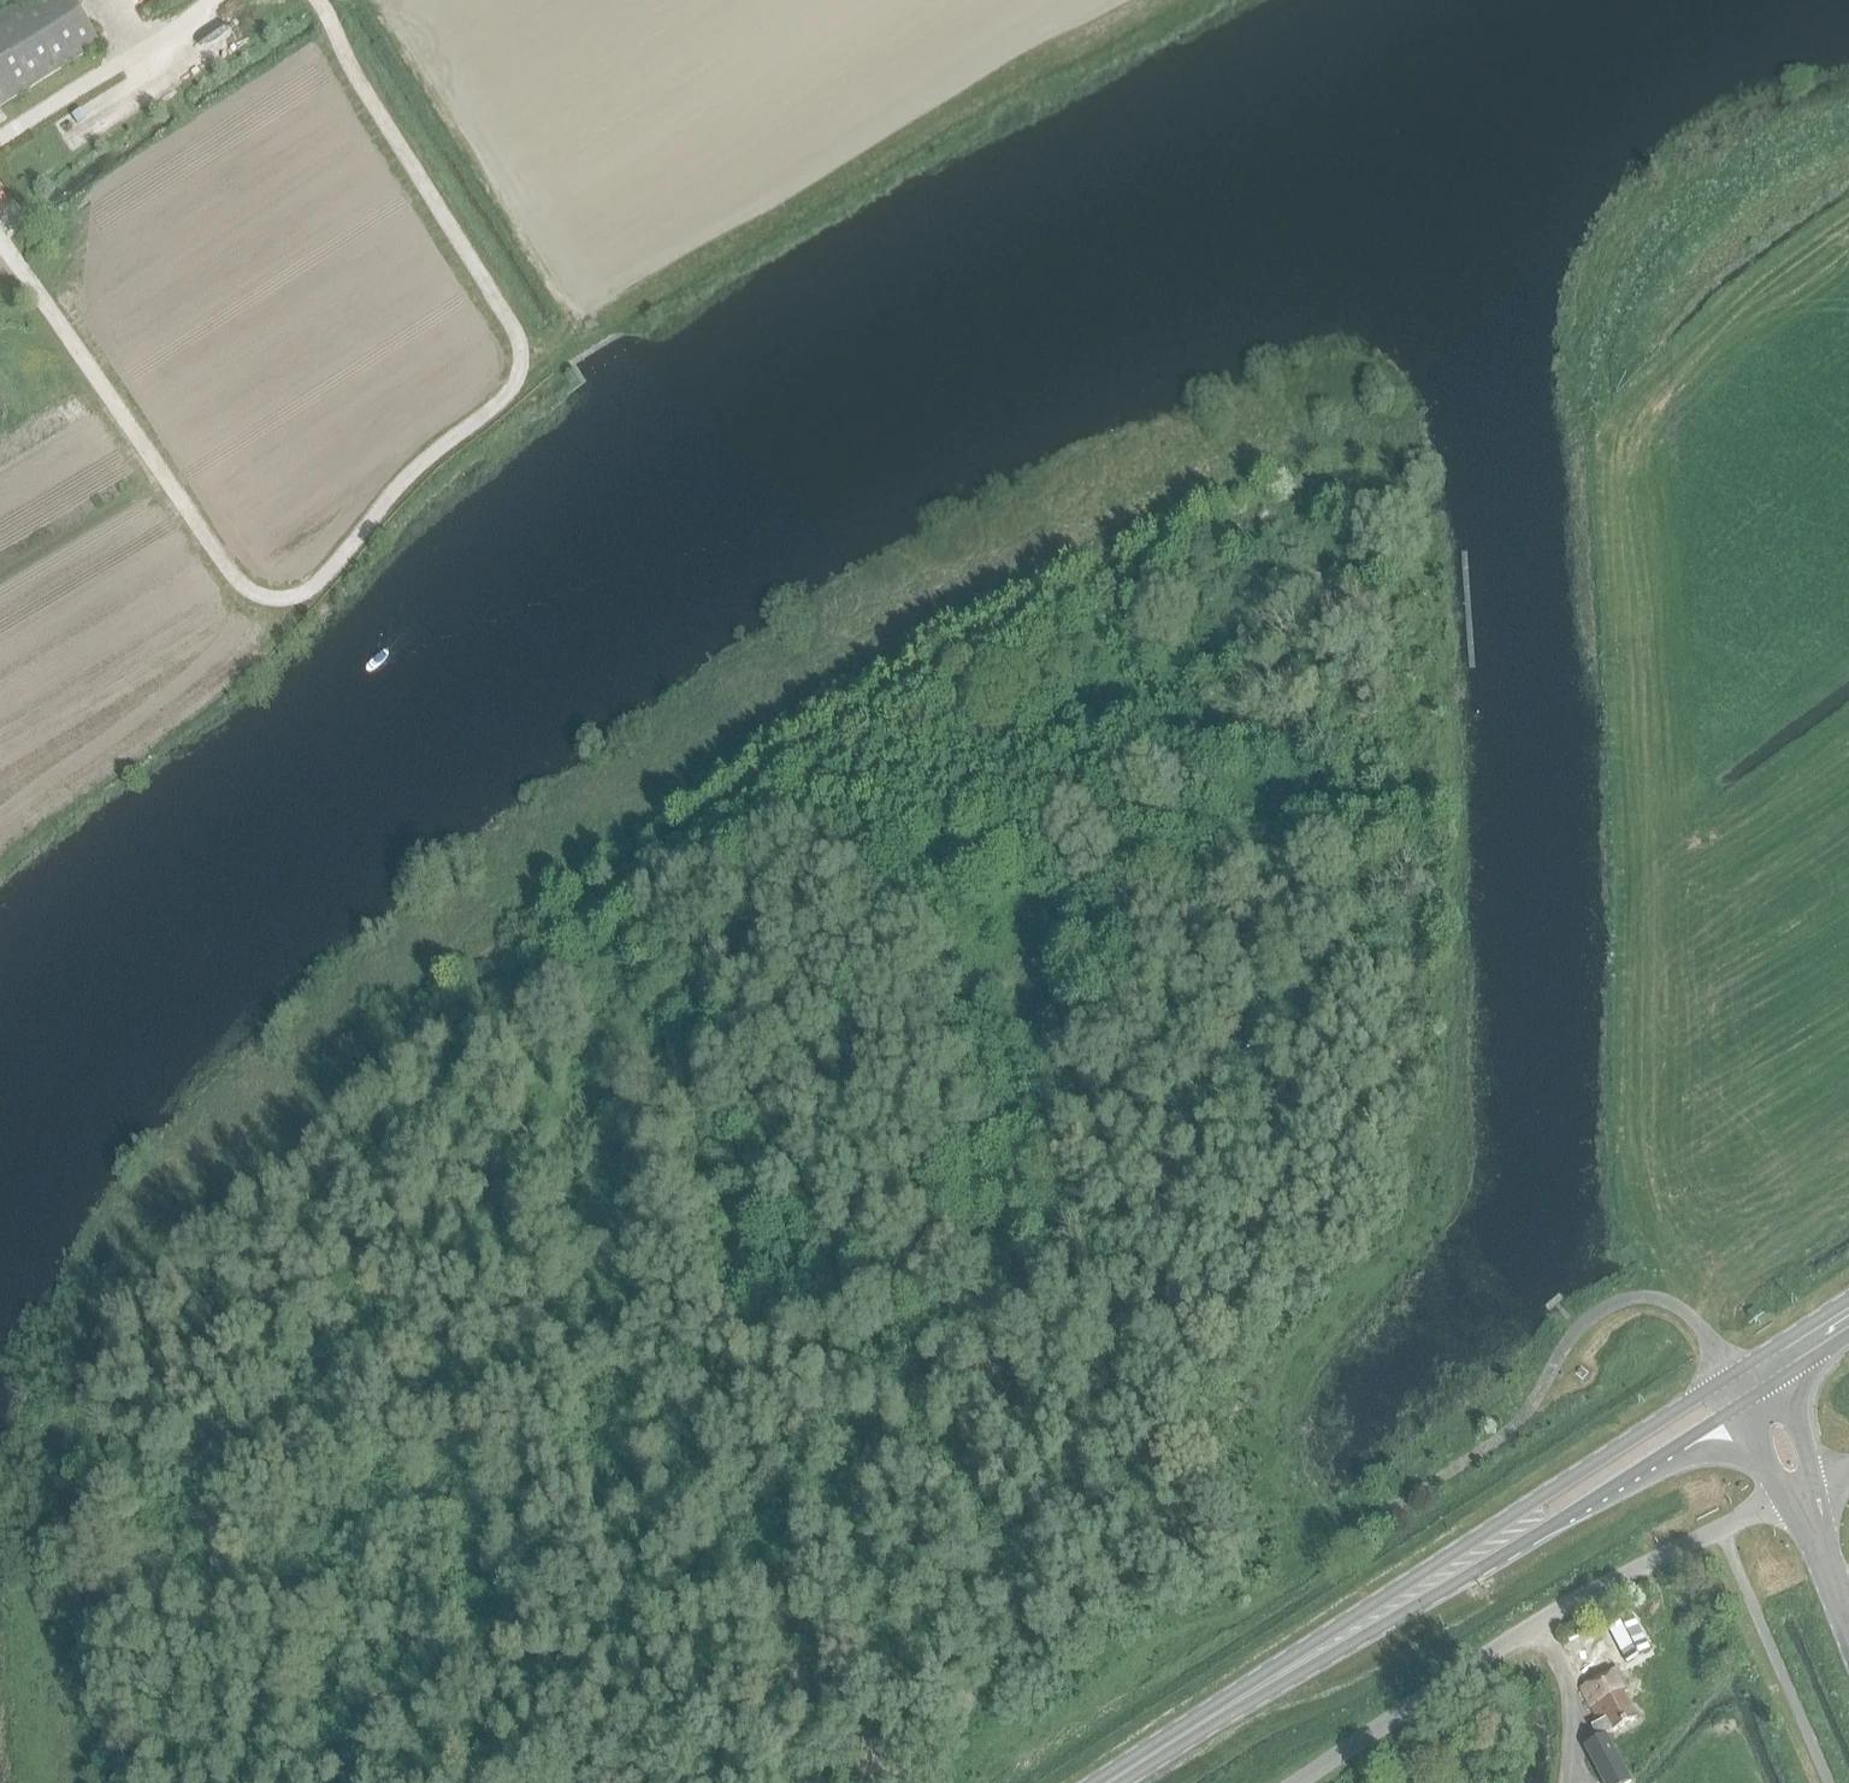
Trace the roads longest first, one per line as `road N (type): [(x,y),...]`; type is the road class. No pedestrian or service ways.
road 1 (unclassified): [(1297,1782),(1539,1622),(1720,1528),(1800,1497)]
road 2 (primary): [(1731,1372),(1322,1636),(1293,1665)]
road 3 (primary): [(1293,1665),(1330,1655),(1403,1612),(1730,1410)]
road 4 (primary): [(1105,1782),(1293,1665)]
road 5 (tertiary): [(1848,1628),(1800,1497)]
road 6 (primary): [(1848,1298),(1731,1372)]
road 7 (tertiary): [(1800,1497),(1807,1454),(1793,1414),(1771,1384)]

